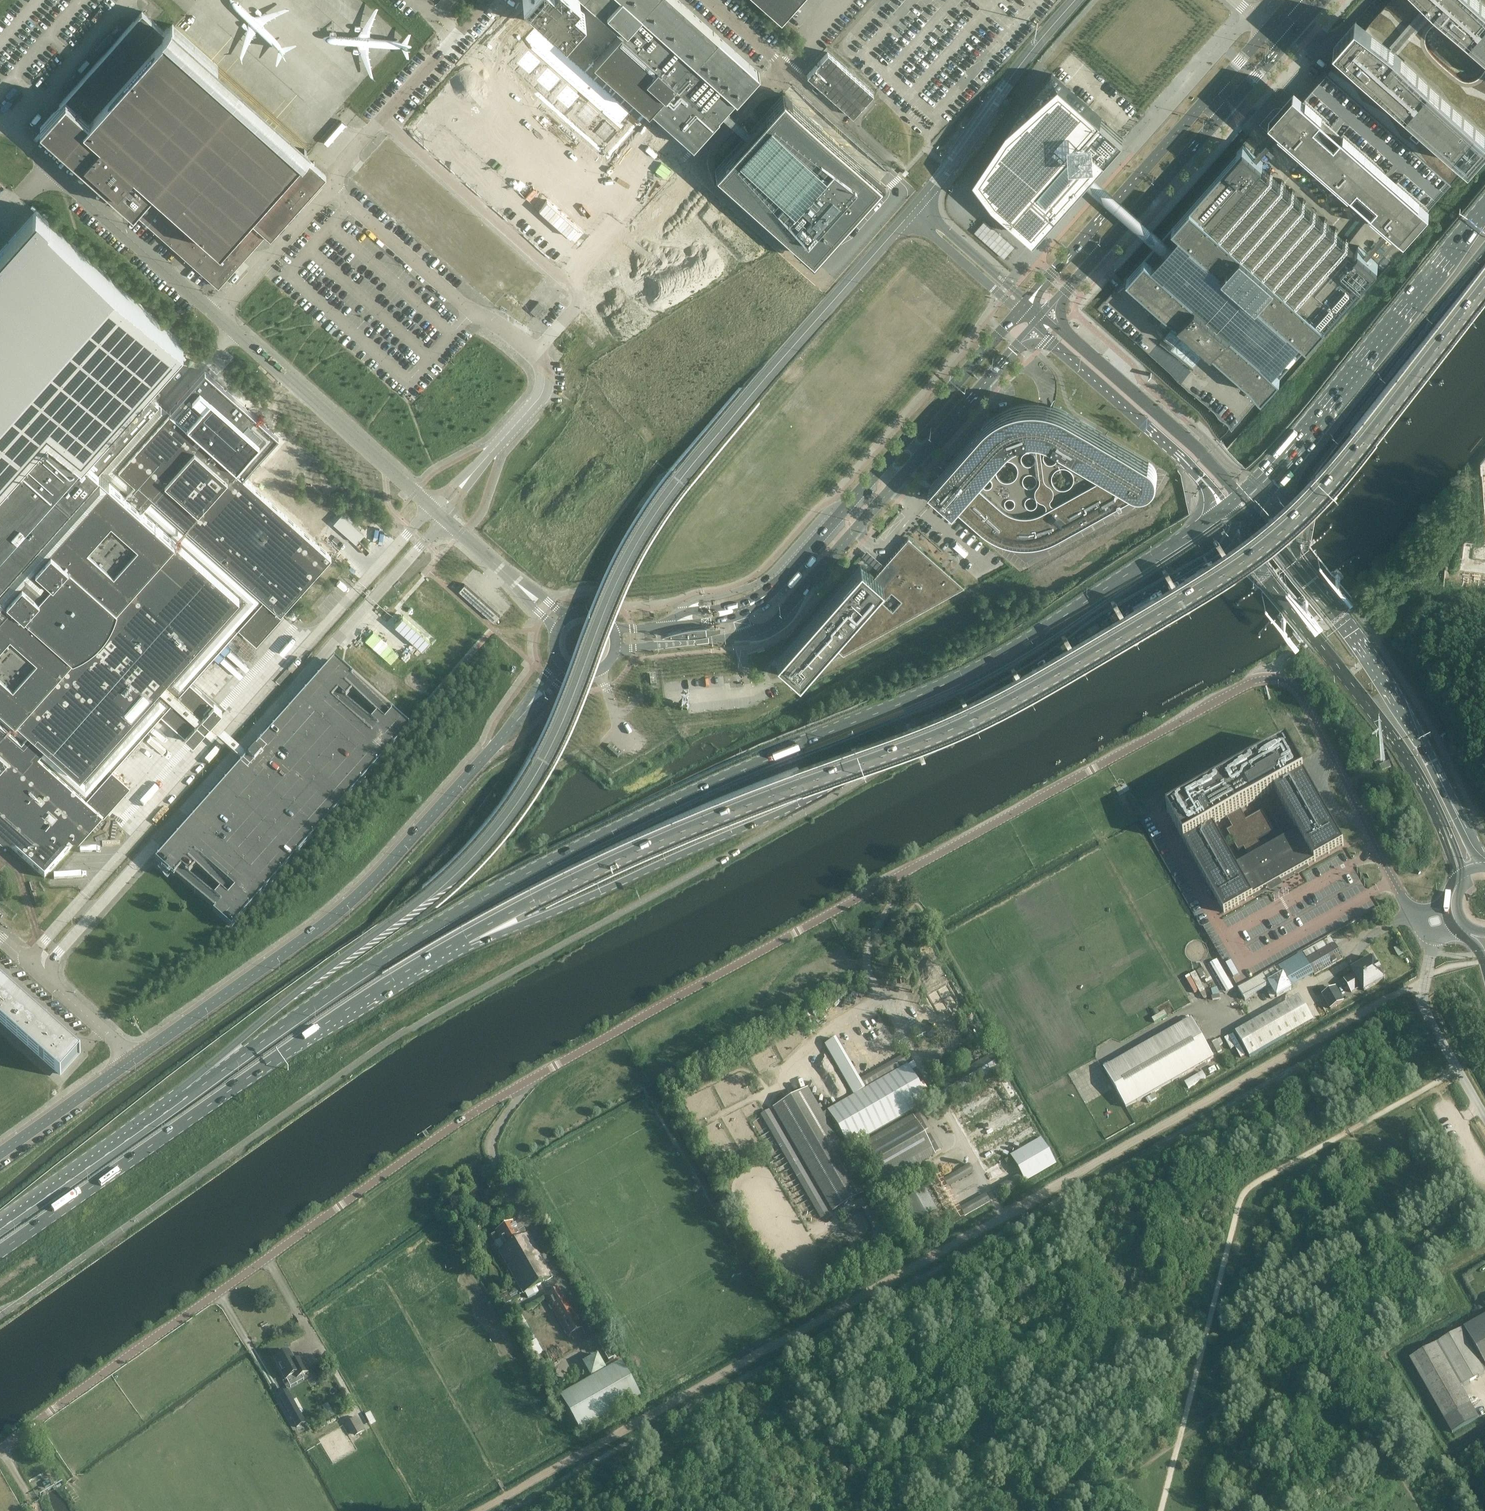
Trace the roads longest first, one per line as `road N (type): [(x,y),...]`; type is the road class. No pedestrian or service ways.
road 1 (unclassified): [(0,1452),(500,1097),(1267,677)]
road 2 (primary): [(1228,506),(977,669),(672,801),(407,943),(0,1229)]
road 3 (primary): [(466,935),(706,812),(960,711),(1223,561),(1332,467),(1484,282)]
road 4 (track): [(1425,979),(482,1510)]
road 5 (primary): [(466,935),(519,923),(815,793),(1219,552)]
road 6 (residential): [(33,967),(438,513)]
road 7 (unclassified): [(137,1058),(342,910),(568,665)]
road 8 (primary): [(0,1251),(466,935)]
road 9 (unclassified): [(613,652),(767,627),(1017,348)]
road 10 (unclassified): [(692,166),(811,277),(829,281),(898,193),(780,80),(779,67)]
road 11 (primary): [(1306,581),(1292,529),(1307,471),(1484,246)]
road 12 (primary): [(1484,210),(1240,496)]
road 13 (unclassified): [(1019,312),(782,580)]
road 14 (primary): [(1250,552),(1398,745),(1448,837)]
road 15 (primary): [(1482,868),(1374,664),(1306,581)]
road 16 (unclassified): [(218,315),(438,513)]
road 17 (unclassified): [(1410,914),(1302,696),(1267,677)]
road 18 (unclassified): [(11,131),(218,315)]
road 19 (unclassified): [(583,298),(384,118)]
road 20 (unclassified): [(536,353),(475,315),(331,188)]
road 21 (unclassified): [(506,0),(692,166)]
road 22 (tertiary): [(1240,496),(1059,327)]
road 23 (tertiary): [(1048,340),(1228,506)]
road 24 (unclassified): [(1421,933),(1431,952),(1423,1006),(1484,1116)]
road 25 (tertiary): [(1097,256),(1228,108)]
road 26 (tertiary): [(1212,93),(1081,241)]
road 27 (unclassified): [(1252,15),(1133,154)]
road 28 (unclassified): [(218,315),(331,188)]
road 29 (unclassified): [(438,513),(564,626)]
road 30 (unclassified): [(0,1154),(137,1058)]
road 31 (unclassified): [(384,118),(489,0)]
road 32 (unclassified): [(541,400),(438,513)]
road 33 (residential): [(33,967),(137,1058)]
road 34 (unclassified): [(692,166),(779,67)]

